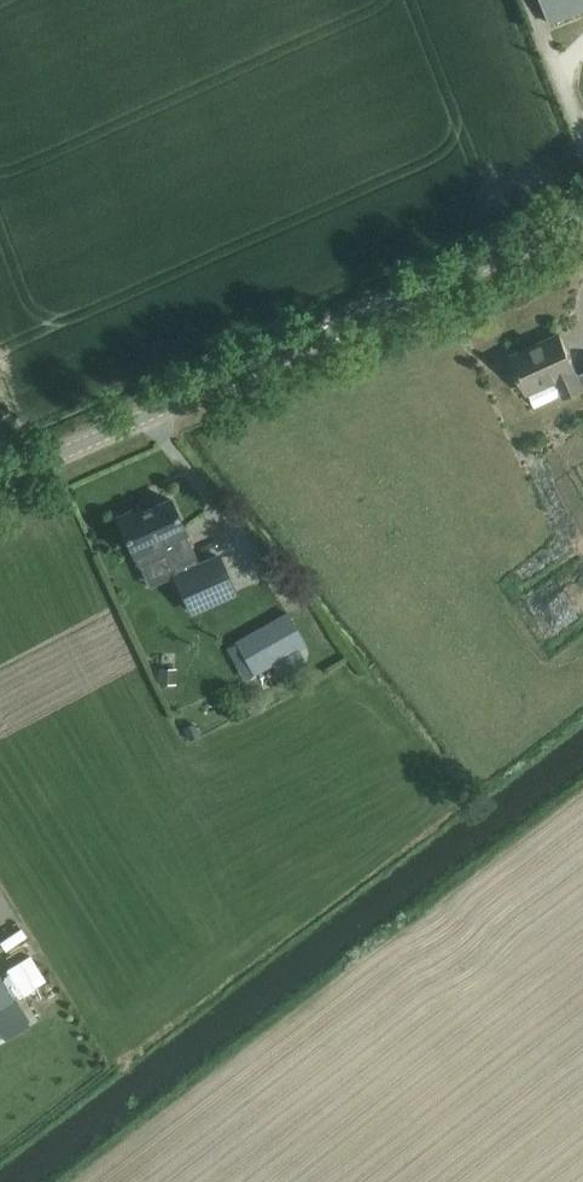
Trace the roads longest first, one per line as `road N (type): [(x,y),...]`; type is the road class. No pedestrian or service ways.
road 1 (unclassified): [(0,482),(582,219)]

